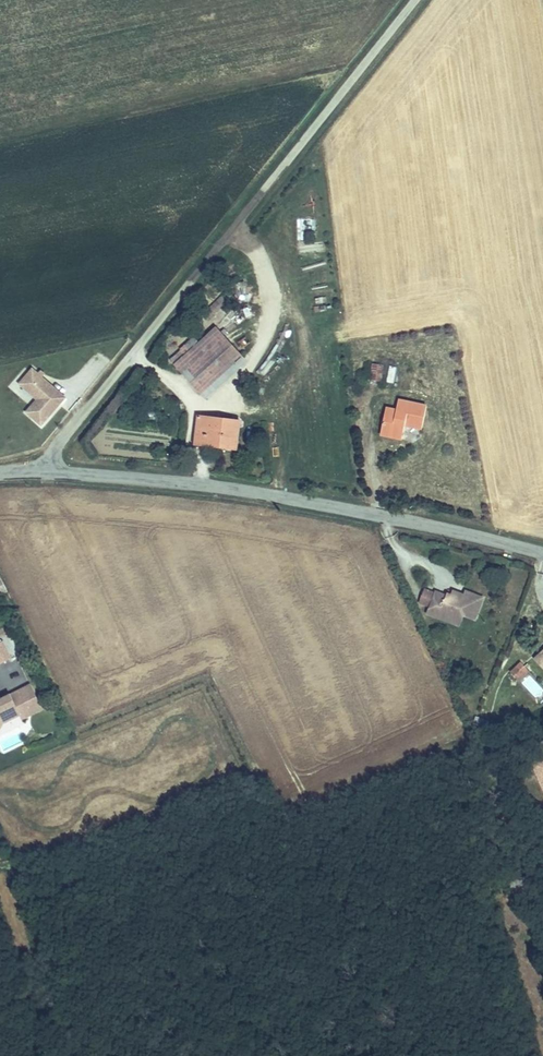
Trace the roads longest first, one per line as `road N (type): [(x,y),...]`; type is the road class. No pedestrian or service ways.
road 1 (unclassified): [(412,0),(75,421),(46,470)]
road 2 (tertiary): [(46,470),(206,484),(542,554)]

